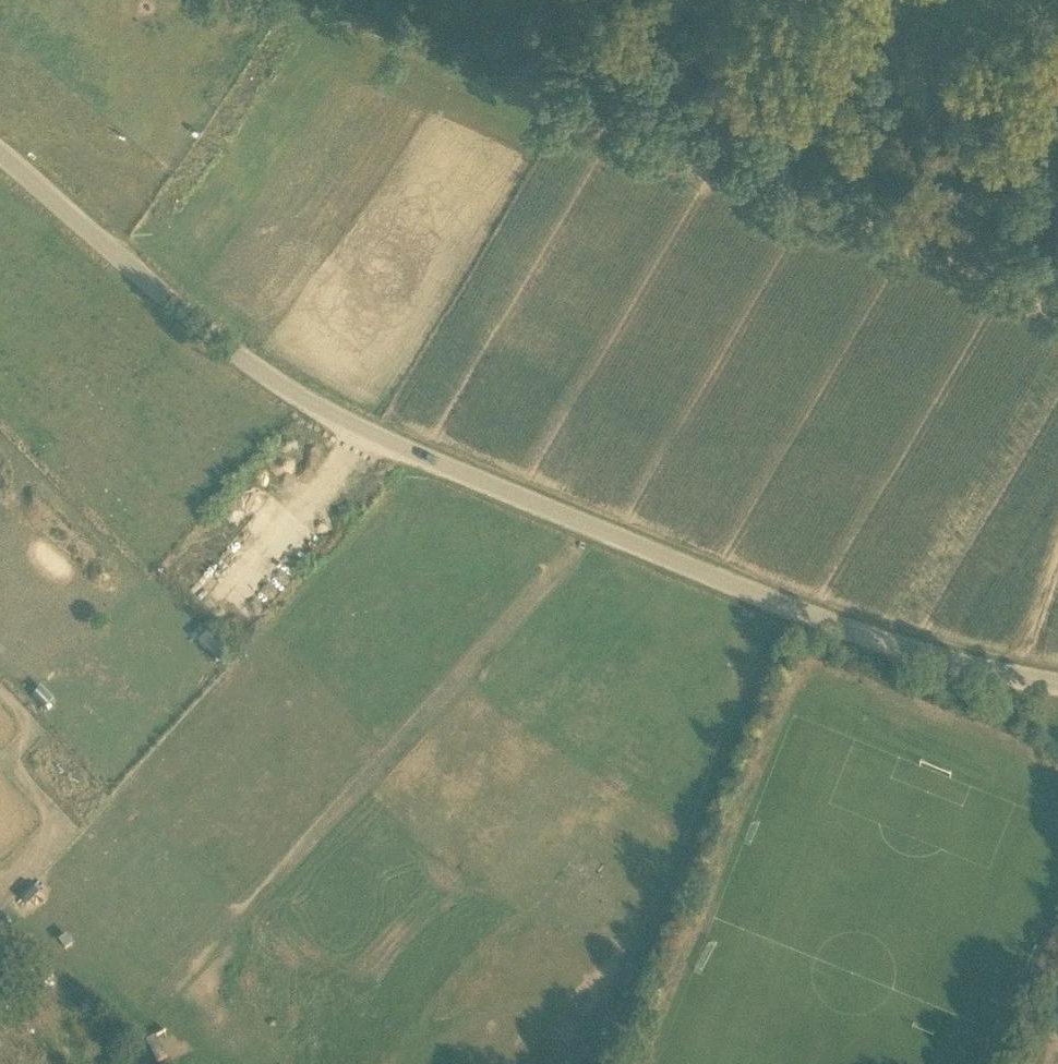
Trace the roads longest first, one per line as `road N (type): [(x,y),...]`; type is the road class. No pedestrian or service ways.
road 1 (unclassified): [(0,154),(255,367),(373,435),(767,601),(902,648),(1057,684)]
road 2 (track): [(1057,214),(610,0)]

